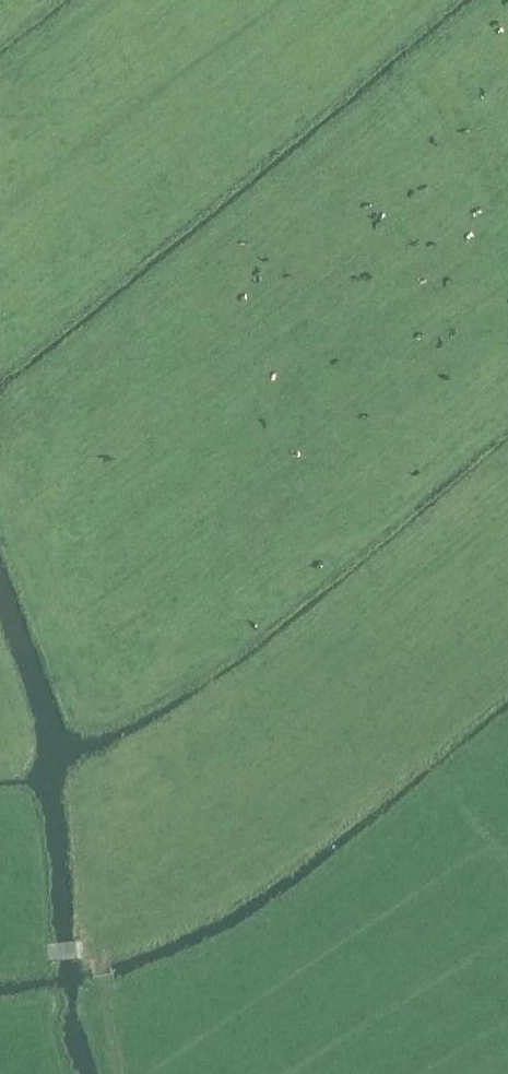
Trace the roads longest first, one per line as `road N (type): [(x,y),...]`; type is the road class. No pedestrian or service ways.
road 1 (track): [(507,195),(0,441)]
road 2 (track): [(0,958),(82,951),(103,975),(127,1073)]

